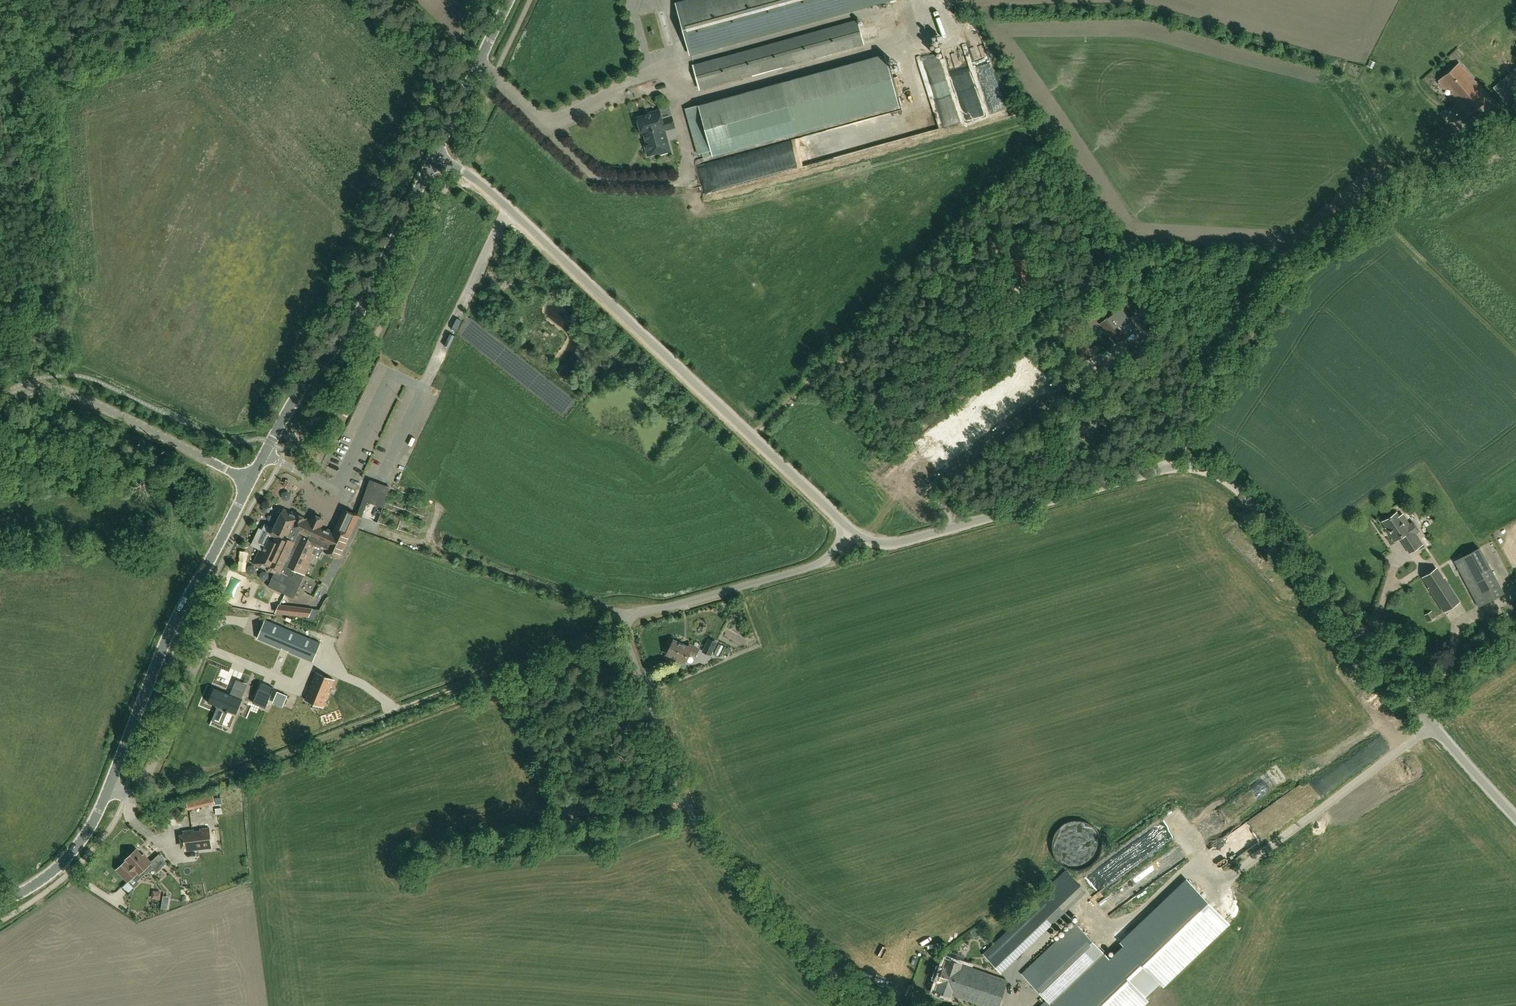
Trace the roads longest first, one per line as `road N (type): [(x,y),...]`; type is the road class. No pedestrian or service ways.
road 1 (unclassified): [(1515,820),(1248,497),(1214,472),(1160,471),(896,545),(847,528)]
road 2 (unclassified): [(847,528),(457,168)]
road 3 (track): [(622,621),(394,715),(135,798)]
road 4 (tertiary): [(252,483),(299,393),(347,337),(433,160)]
road 5 (tertiary): [(108,792),(165,648),(252,483)]
road 6 (tertiary): [(252,483),(72,392),(45,389),(0,409)]
road 7 (unclassified): [(622,621),(824,563),(847,528)]
road 8 (residential): [(108,792),(135,798),(142,789),(205,648),(258,672)]
road 9 (track): [(925,485),(812,381),(753,440)]
road 10 (tertiary): [(433,160),(510,0)]
road 11 (tertiary): [(0,906),(67,862),(108,792)]

